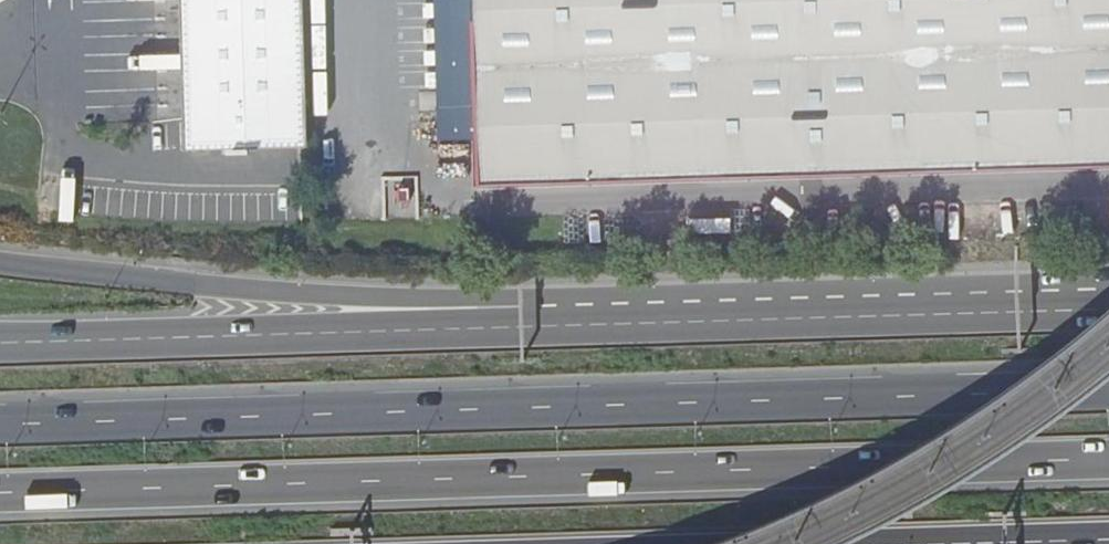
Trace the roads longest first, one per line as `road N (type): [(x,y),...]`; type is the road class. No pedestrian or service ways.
road 1 (trunk): [(1108,391),(0,424)]
road 2 (trunk): [(0,491),(1108,459)]
road 3 (trunk): [(575,327),(557,306),(531,295),(248,289),(0,262)]
road 4 (trunk): [(575,327),(0,341)]
road 5 (trunk): [(1031,311),(575,327)]
road 6 (trunk): [(956,543),(1108,539)]

